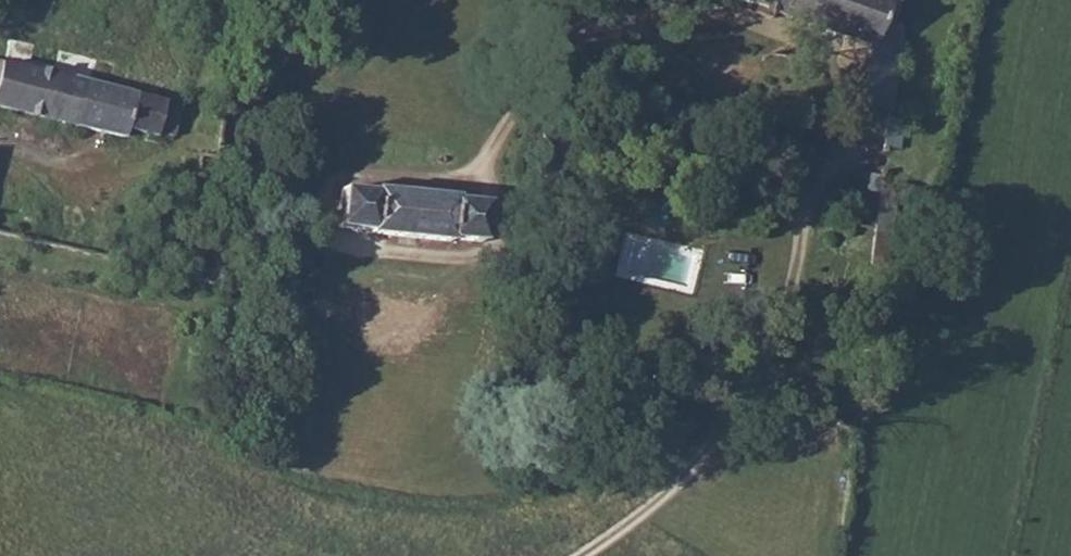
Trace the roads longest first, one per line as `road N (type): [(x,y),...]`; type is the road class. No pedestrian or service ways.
road 1 (track): [(588,555),(769,379),(796,304),(801,221)]

